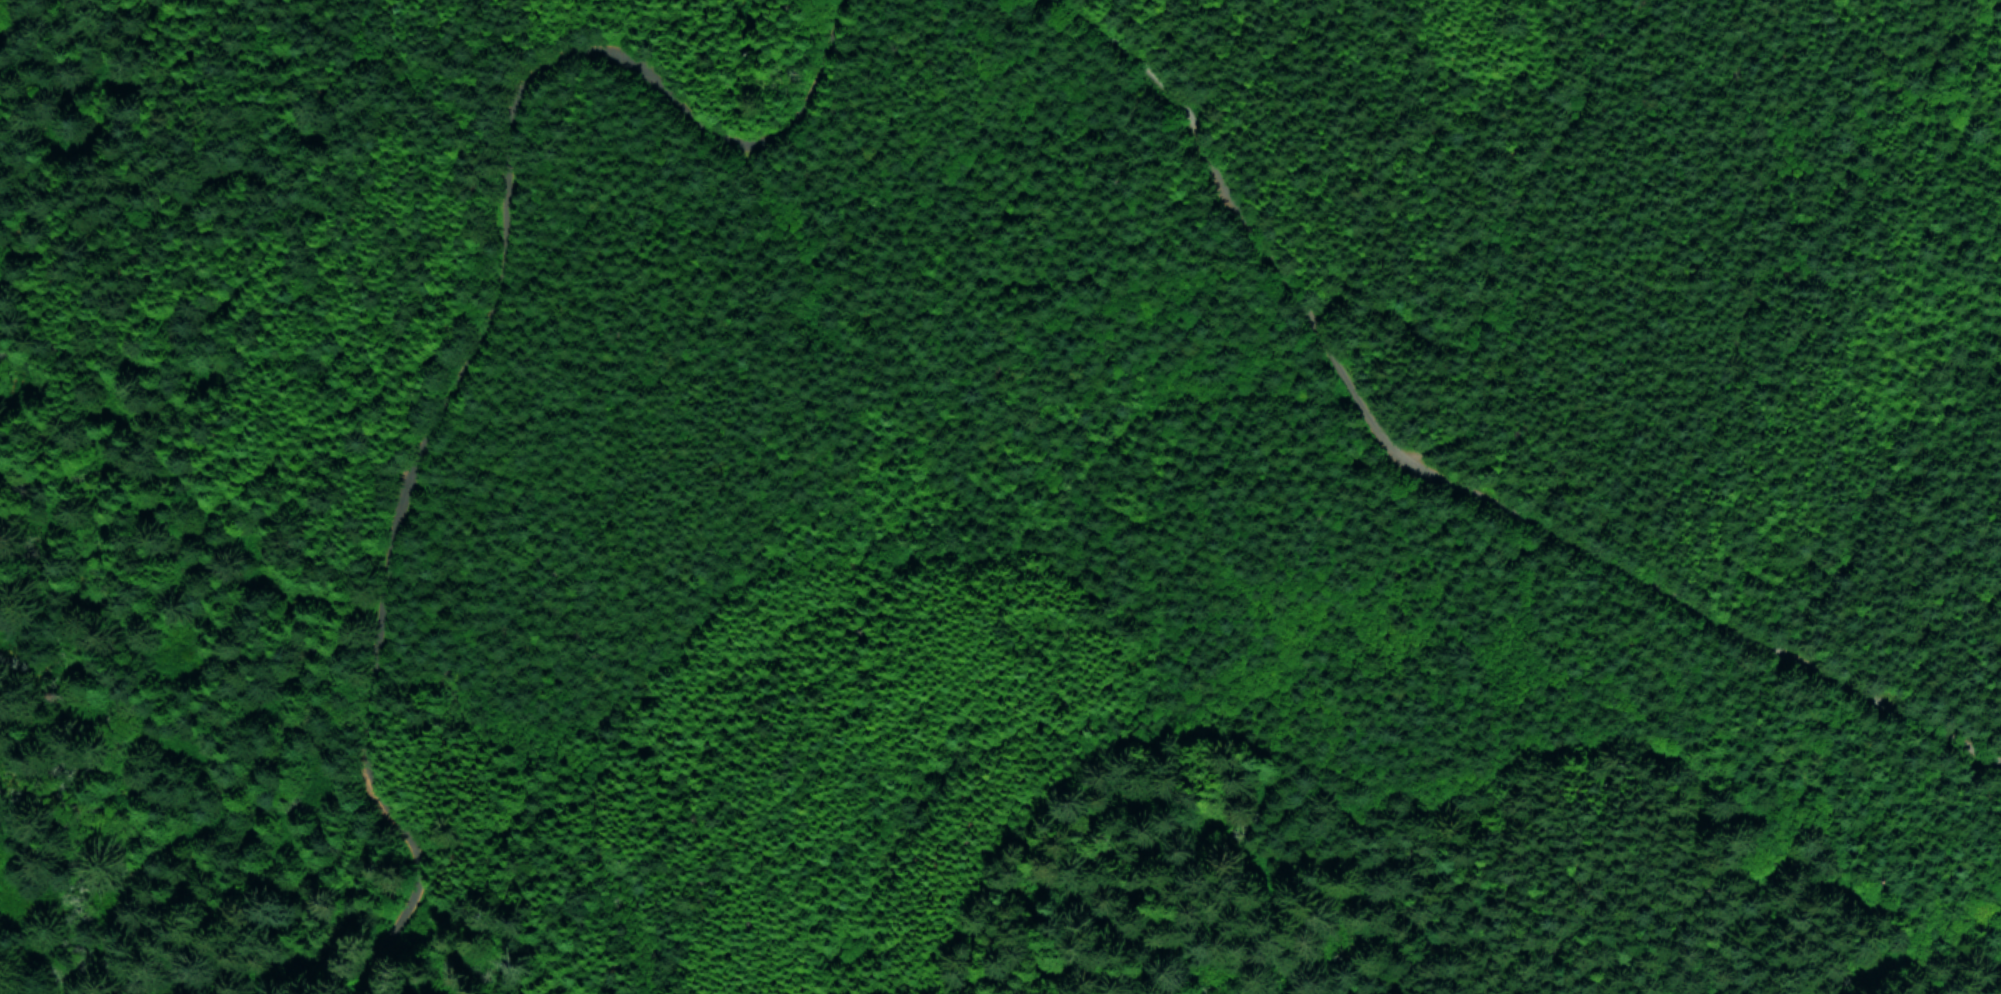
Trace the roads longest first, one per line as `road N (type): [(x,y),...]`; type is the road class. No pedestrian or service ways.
road 1 (residential): [(356,993),(360,969),(396,928),(415,865),(398,826),(371,795),(356,753),(396,496),(490,285),(506,108),(525,75),(598,58),(633,71),(696,142),(736,154),(772,145),(811,92),(843,0)]
road 2 (residential): [(1035,0),(1167,104),(1226,221),(1375,448),(1409,477),(2000,787)]
road 3 (track): [(1588,0),(1597,39),(1555,75),(1528,136),(1499,146),(1470,188),(1478,317),(1470,361),(1409,477)]

